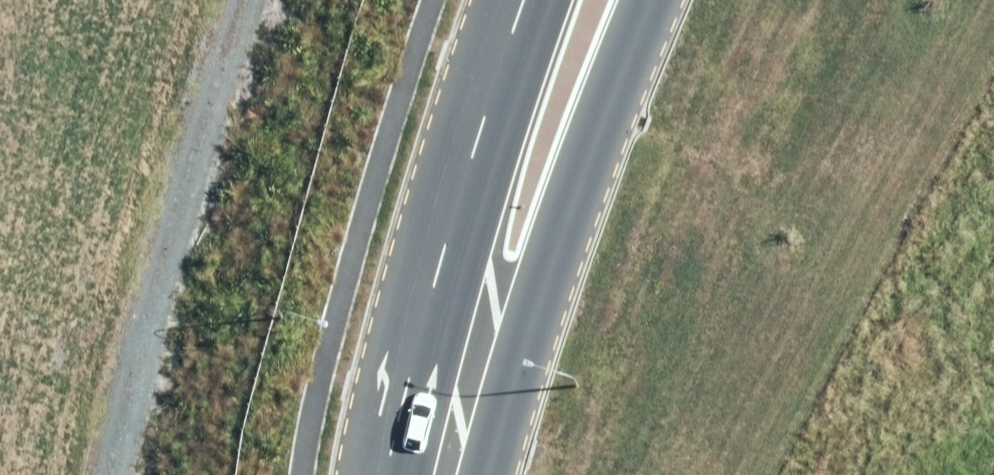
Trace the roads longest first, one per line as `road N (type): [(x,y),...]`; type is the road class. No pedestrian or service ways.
road 1 (secondary): [(648,0),(562,197),(473,474)]
road 2 (secondary): [(389,474),(540,0)]
road 3 (track): [(95,474),(161,222),(240,0)]

